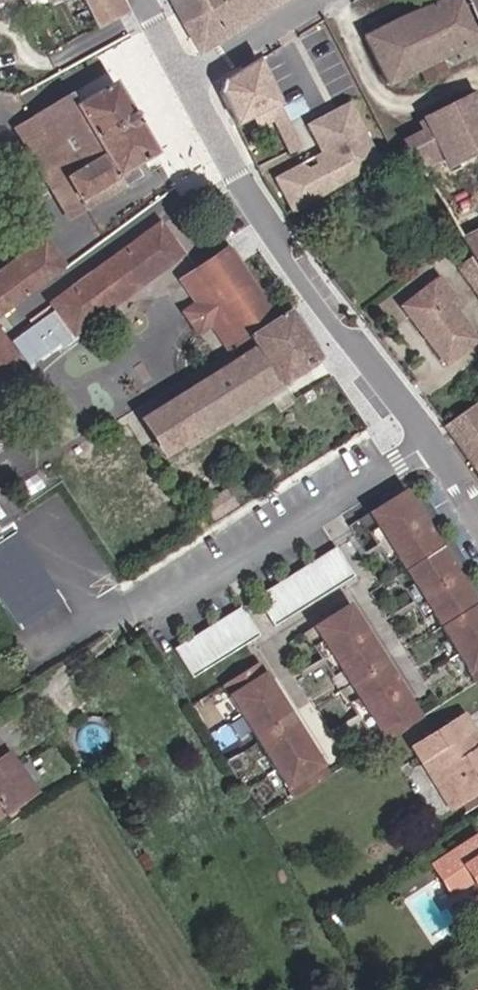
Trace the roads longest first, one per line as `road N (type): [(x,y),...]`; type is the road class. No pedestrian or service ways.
road 1 (tertiary): [(186,84),(231,167),(477,521)]
road 2 (residential): [(186,84),(322,0)]

